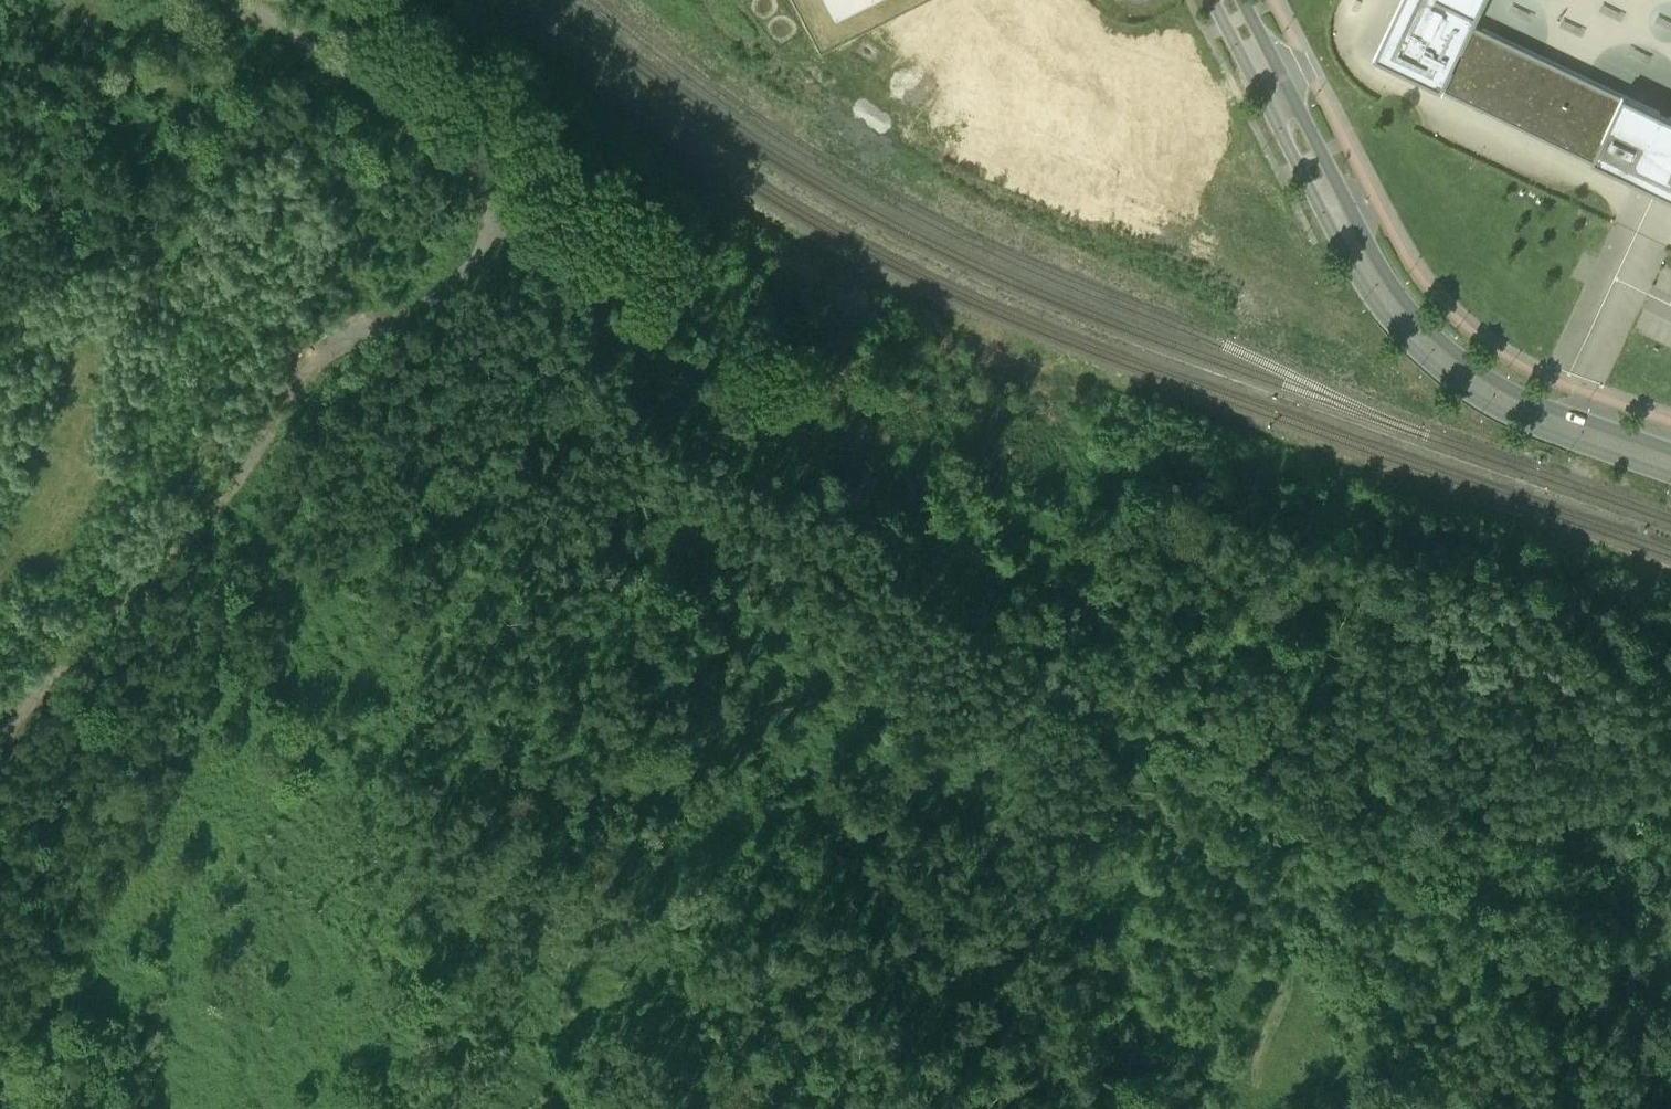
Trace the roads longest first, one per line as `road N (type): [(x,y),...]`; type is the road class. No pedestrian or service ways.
road 1 (tertiary): [(1228,0),(1339,222),(1393,311),(1430,352),(1484,392),(1670,463)]

